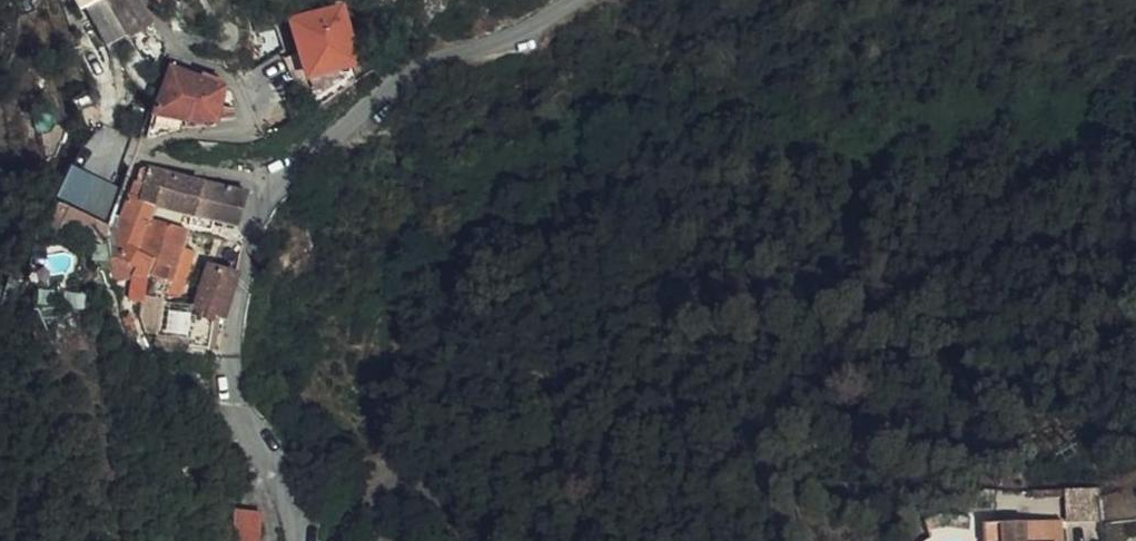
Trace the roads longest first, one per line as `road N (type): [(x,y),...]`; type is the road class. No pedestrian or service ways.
road 1 (unclassified): [(298,540),(288,494),(244,421),(228,363),(263,193),(414,74),(516,36),(579,0)]

